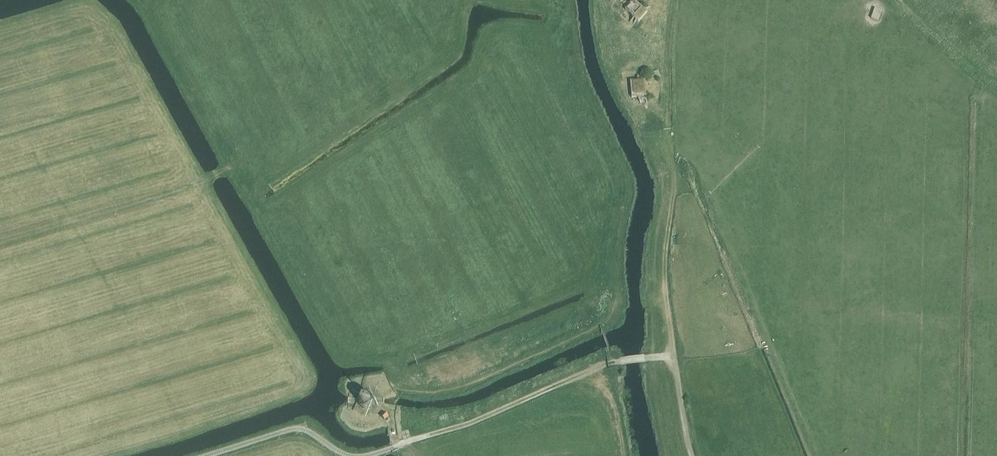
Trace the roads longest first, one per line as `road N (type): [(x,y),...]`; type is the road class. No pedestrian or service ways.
road 1 (track): [(667,302),(675,0)]
road 2 (track): [(359,455),(465,425),(611,362)]
road 3 (track): [(243,160),(0,238)]
road 4 (track): [(604,324),(476,382),(392,389)]
road 5 (track): [(206,455),(296,427),(353,455)]
road 6 (track): [(895,0),(996,79)]

